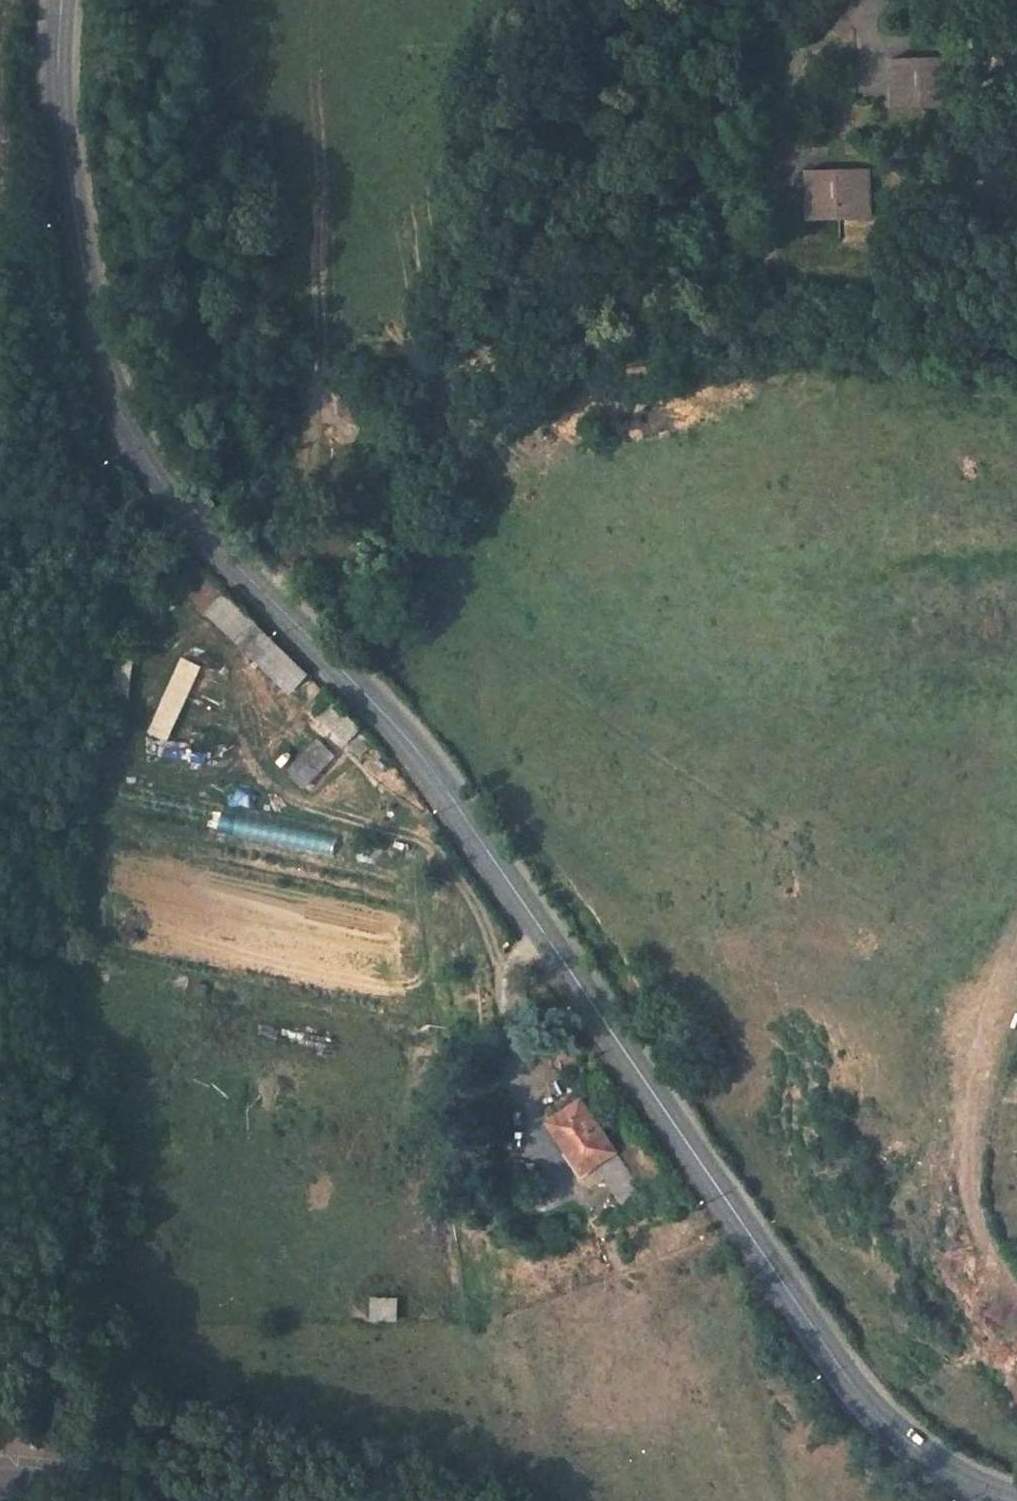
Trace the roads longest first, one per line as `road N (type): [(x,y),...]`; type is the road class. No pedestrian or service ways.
road 1 (tertiary): [(1013,1500),(956,1474),(876,1413),(421,755),(183,510),(132,437),(94,325),(66,158),(58,92),(62,0)]
road 2 (secondary): [(278,1500),(0,1480)]

